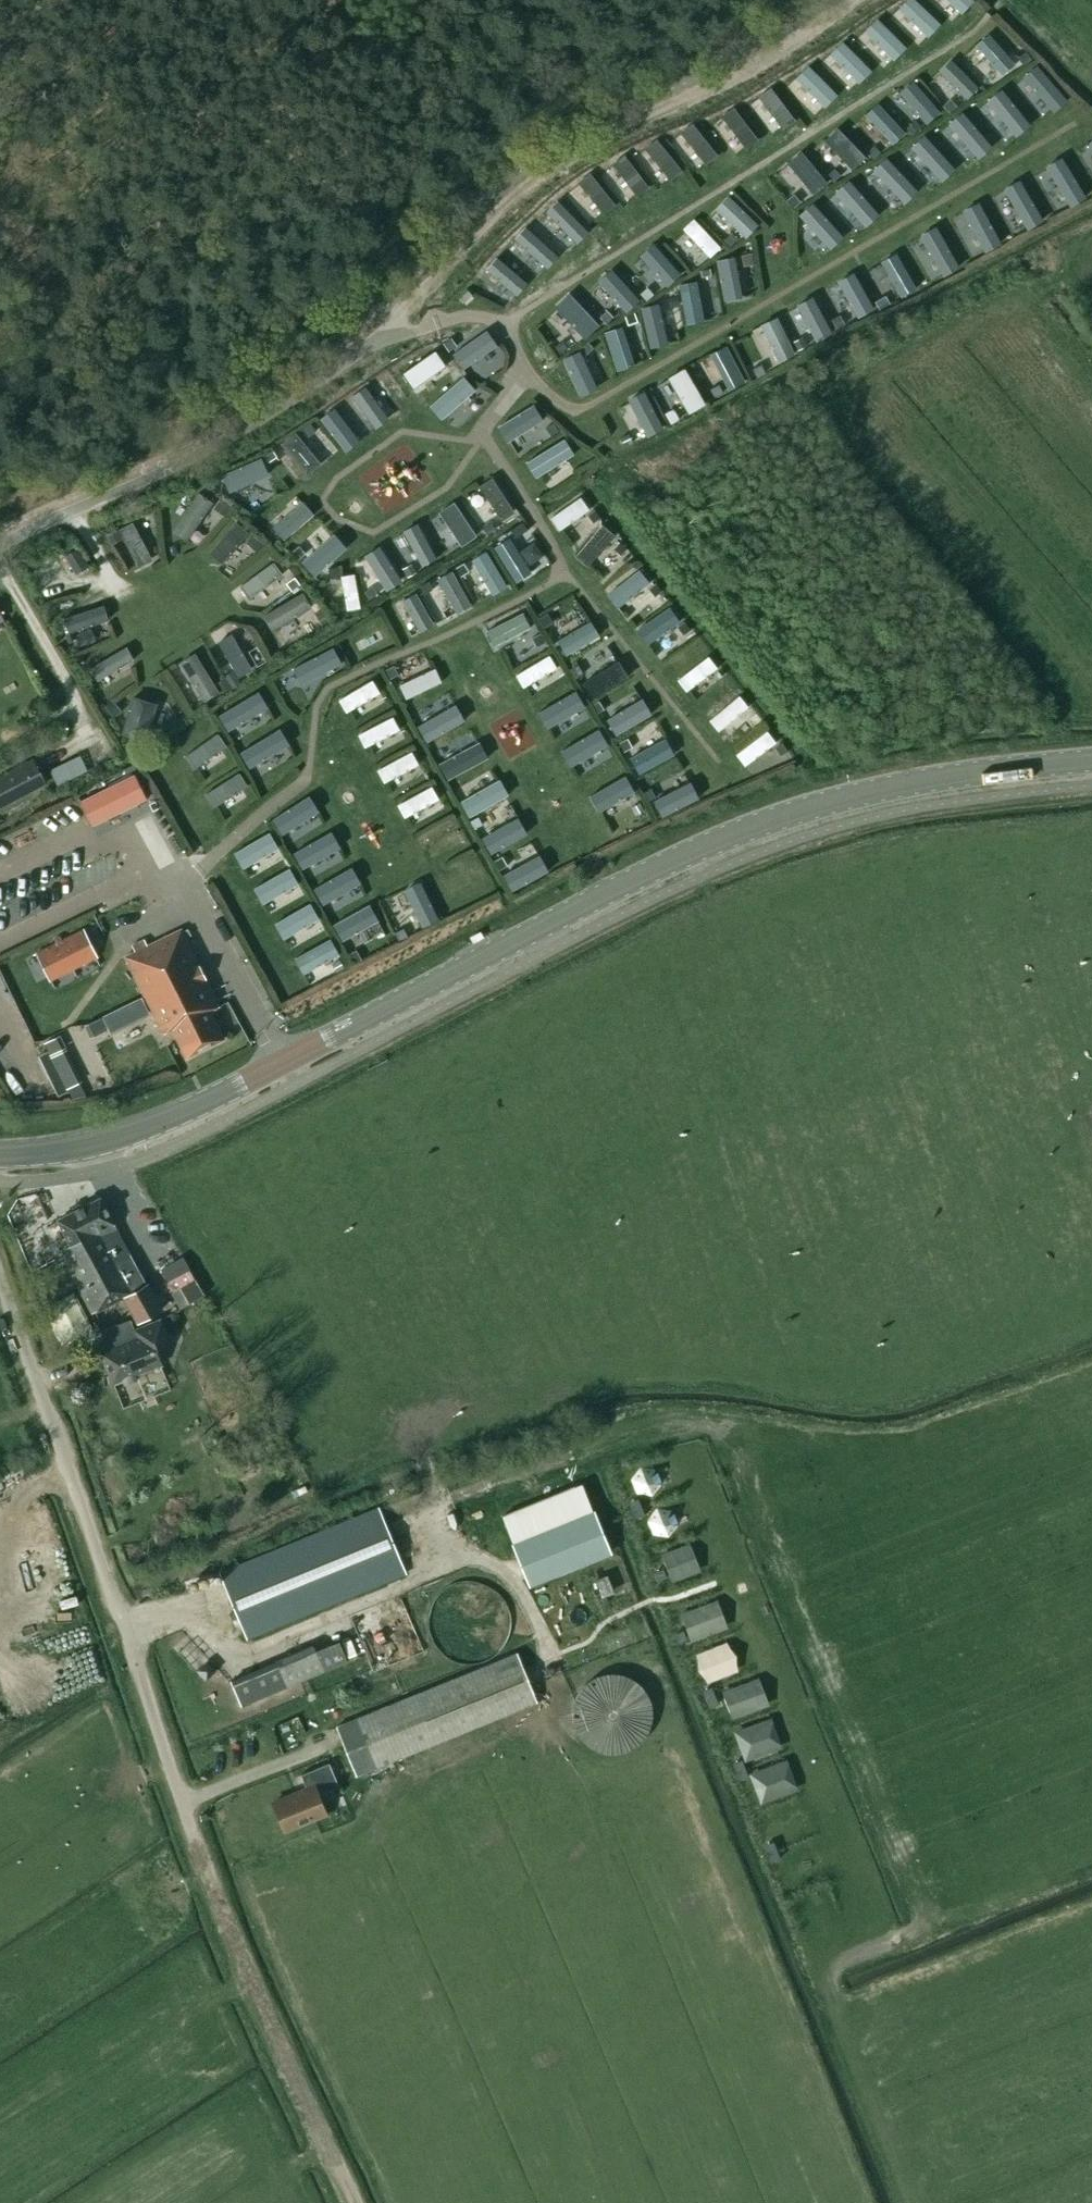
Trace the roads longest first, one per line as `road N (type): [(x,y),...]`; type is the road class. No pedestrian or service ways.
road 1 (tertiary): [(0,1155),(101,1143),(179,1115),(637,878),(771,820),(909,783),(1091,762)]
road 2 (track): [(852,0),(724,78),(571,151),(492,214),(383,333)]
road 3 (unclassified): [(185,1803),(0,1281)]
road 4 (unclassified): [(383,333),(244,430),(0,546)]
road 5 (track): [(350,2202),(185,1803)]
road 6 (track): [(95,1548),(148,1526),(183,1496),(196,1397)]

